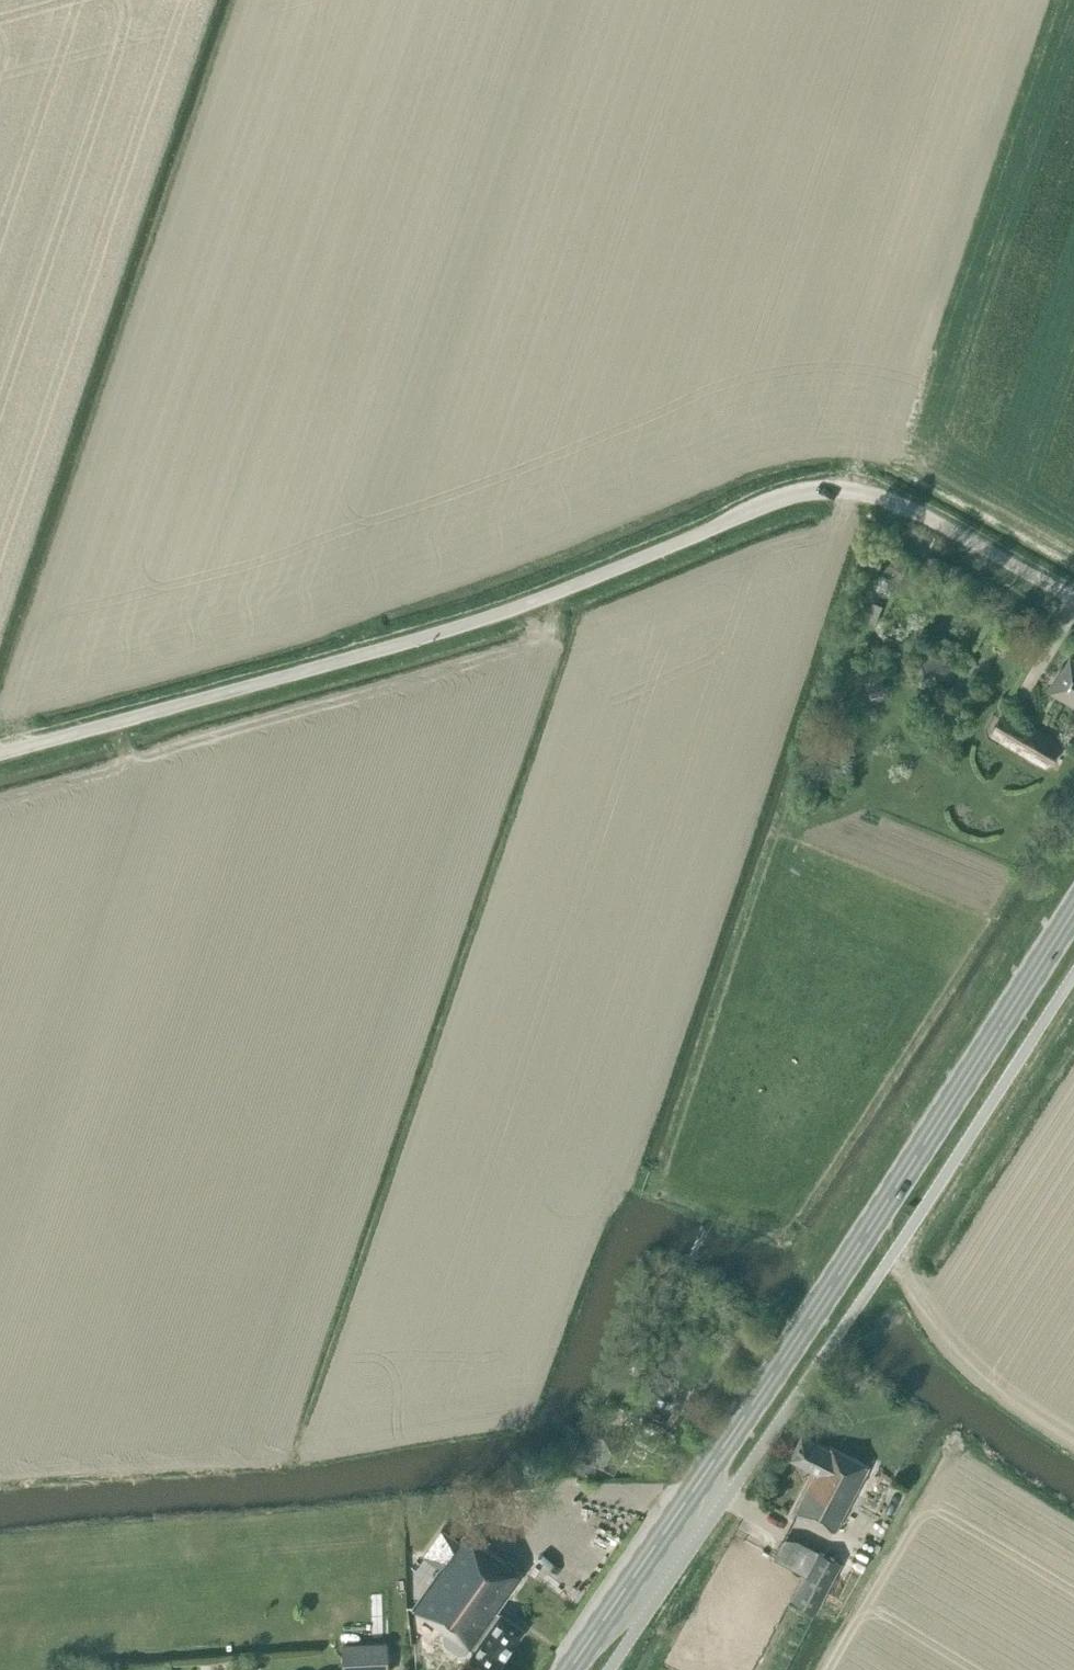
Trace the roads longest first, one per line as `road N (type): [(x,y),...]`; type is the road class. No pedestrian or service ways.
road 1 (primary): [(567,1669),(793,1342),(1073,907)]

